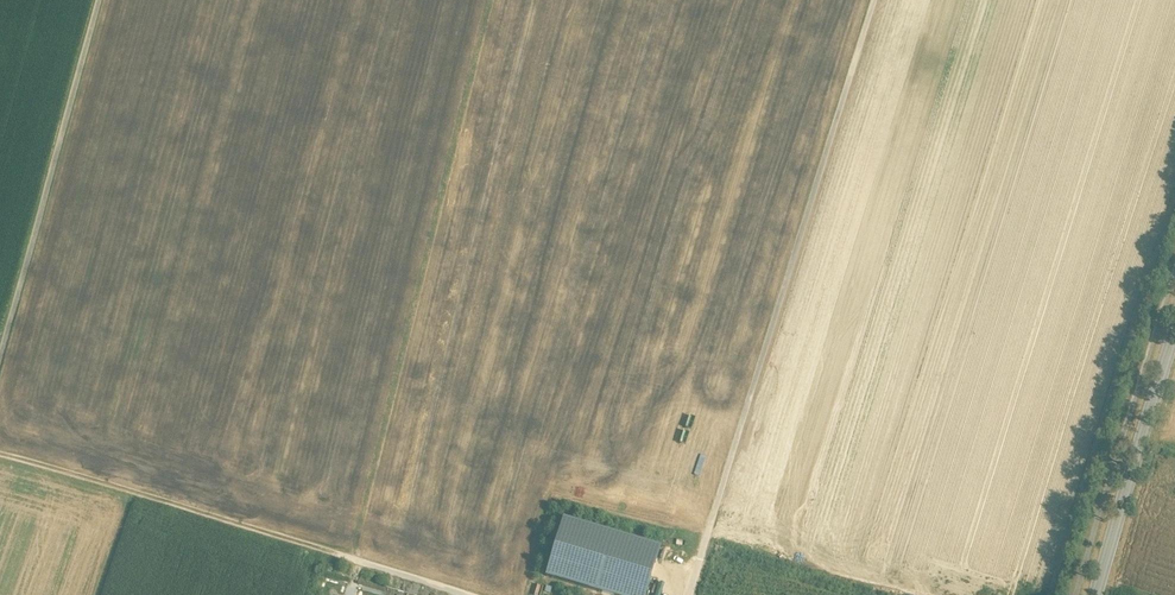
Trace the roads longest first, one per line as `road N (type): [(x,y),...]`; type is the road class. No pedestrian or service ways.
road 1 (track): [(349,559),(488,0)]
road 2 (track): [(708,531),(873,0)]
road 3 (track): [(0,360),(100,0)]
road 4 (track): [(0,457),(337,555)]
road 5 (unclassified): [(1096,594),(1174,334)]

